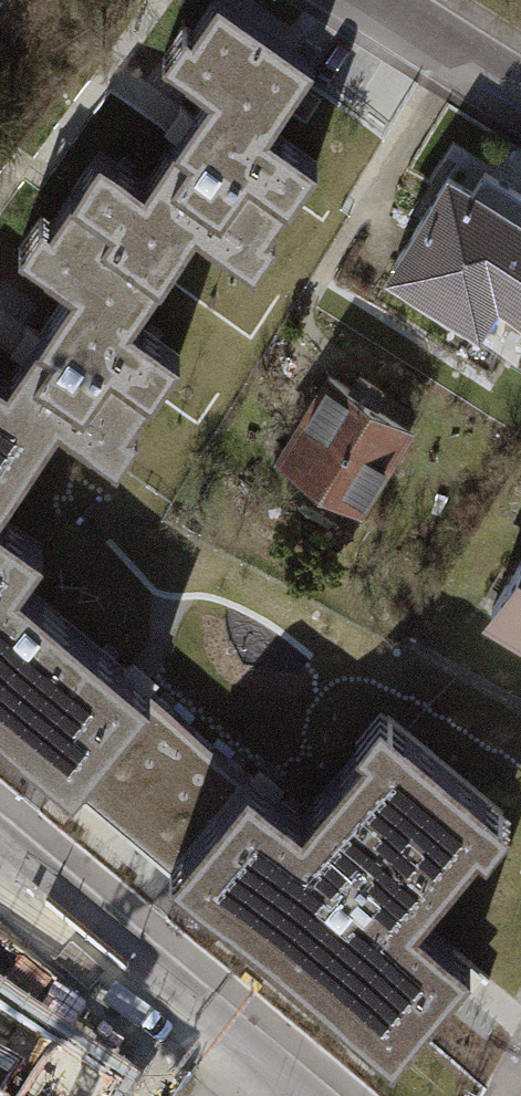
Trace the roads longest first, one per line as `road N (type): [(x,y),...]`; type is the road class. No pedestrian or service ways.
road 1 (residential): [(276,1095),(0,864)]
road 2 (residential): [(369,0),(520,95)]

